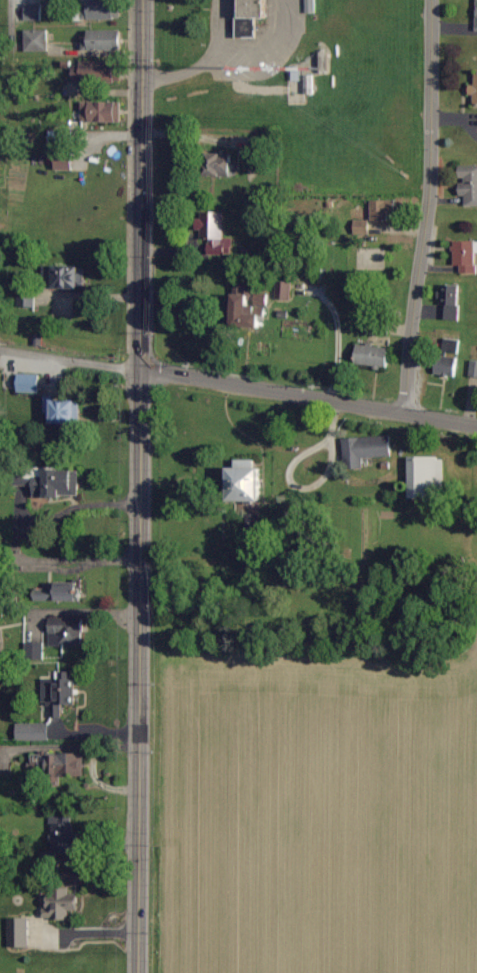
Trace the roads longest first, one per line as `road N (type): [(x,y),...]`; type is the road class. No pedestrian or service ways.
road 1 (secondary): [(140,972),(146,0)]
road 2 (residential): [(403,411),(433,115),(433,0)]
road 3 (tertiary): [(476,424),(144,368)]
road 4 (residential): [(349,402),(332,430),(288,462),(293,489),(311,490),(323,476),(332,430)]
road 5 (residential): [(337,400),(337,323),(326,297),(313,290)]

